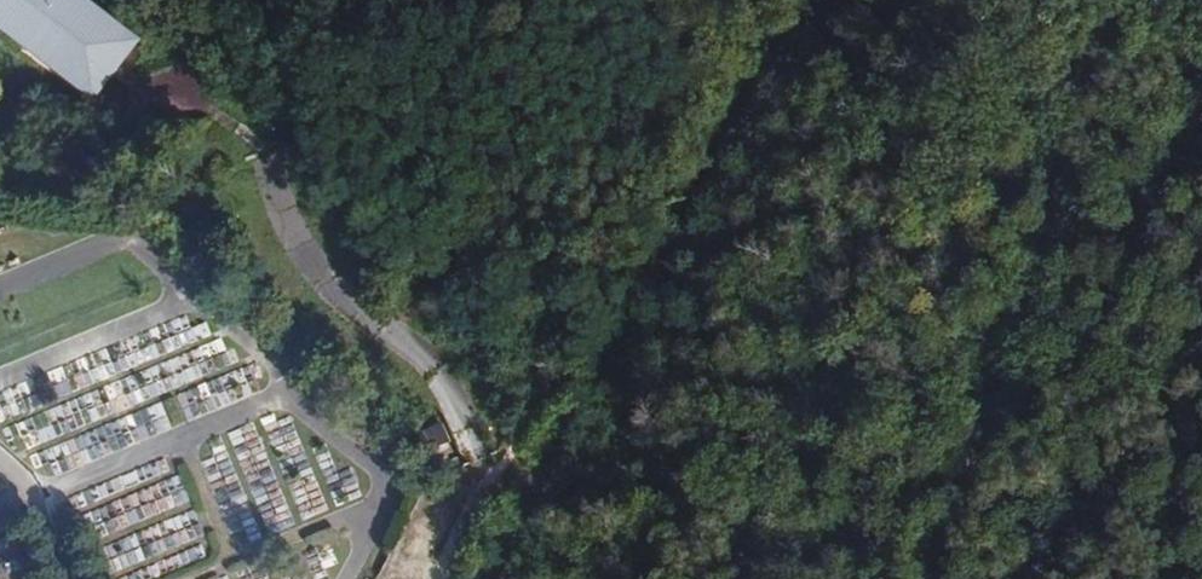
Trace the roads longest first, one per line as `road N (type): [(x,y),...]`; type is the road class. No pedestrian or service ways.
road 1 (track): [(446,578),(456,539),(761,0)]
road 2 (track): [(934,578),(1100,0)]

